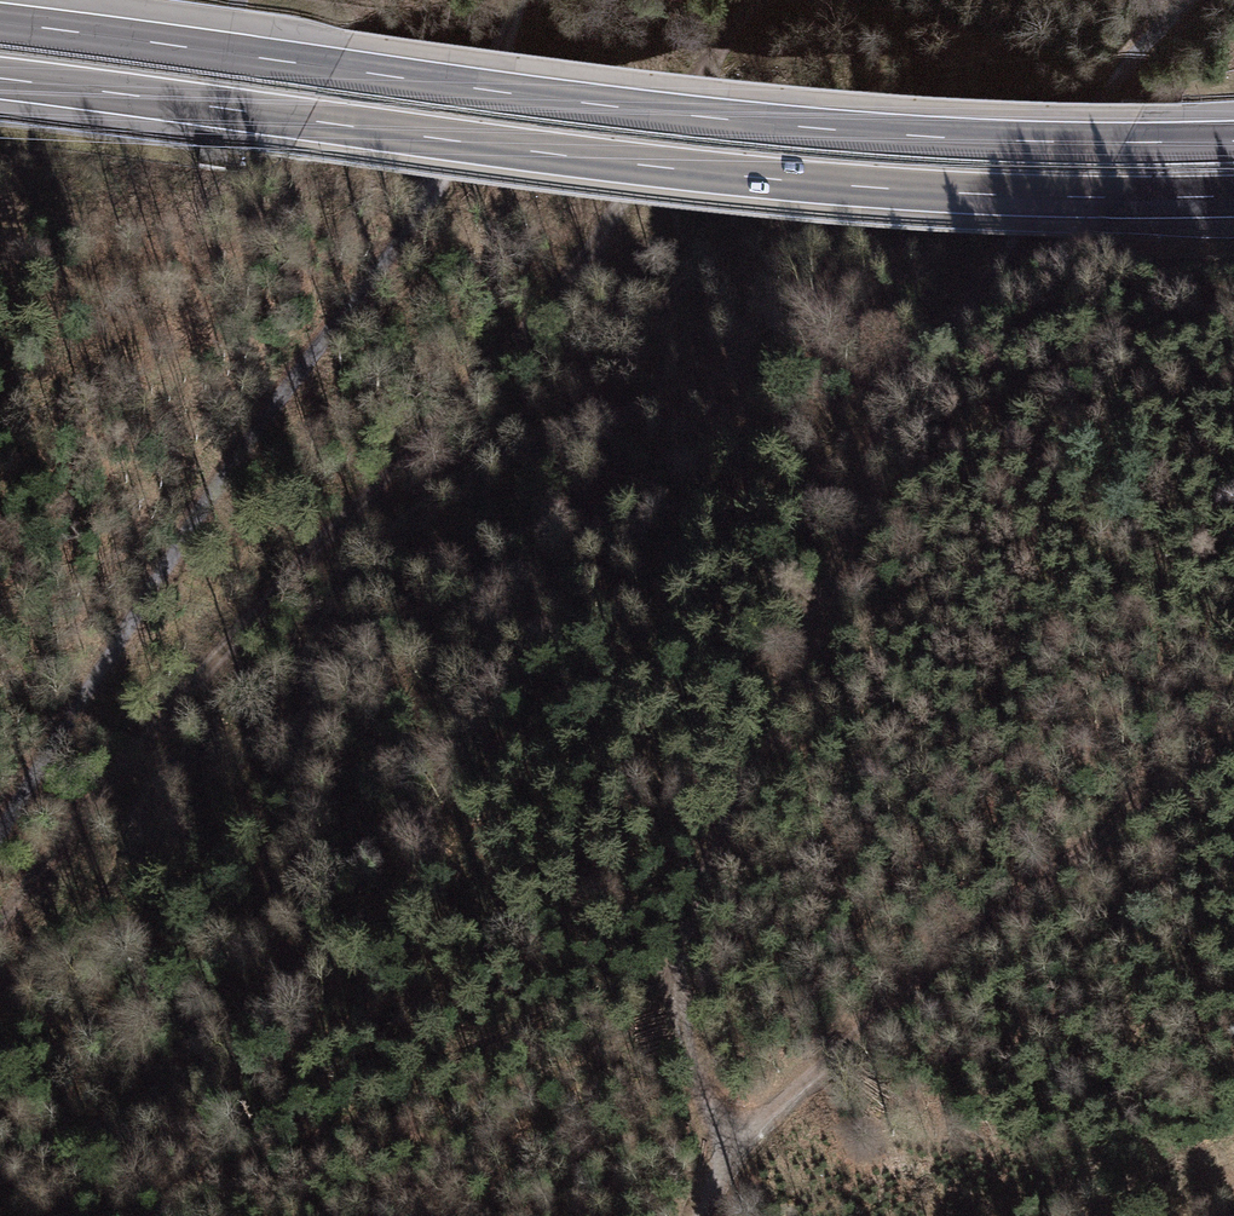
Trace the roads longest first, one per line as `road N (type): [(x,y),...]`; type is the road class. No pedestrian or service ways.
road 1 (track): [(704,1215),(710,1205),(703,1096),(678,988),(693,915),(898,383),(984,285),(1123,75),(1197,0)]
road 2 (motorway): [(1233,140),(932,136),(726,119),(0,22)]
road 3 (motorway): [(0,80),(770,179),(966,194),(1233,197)]
road 4 (track): [(758,0),(505,363),(192,690),(0,922)]
road 5 (track): [(0,843),(258,427),(431,193),(529,0)]
road 6 (track): [(703,1096),(730,1112),(777,1108),(1131,818),(1233,745)]

